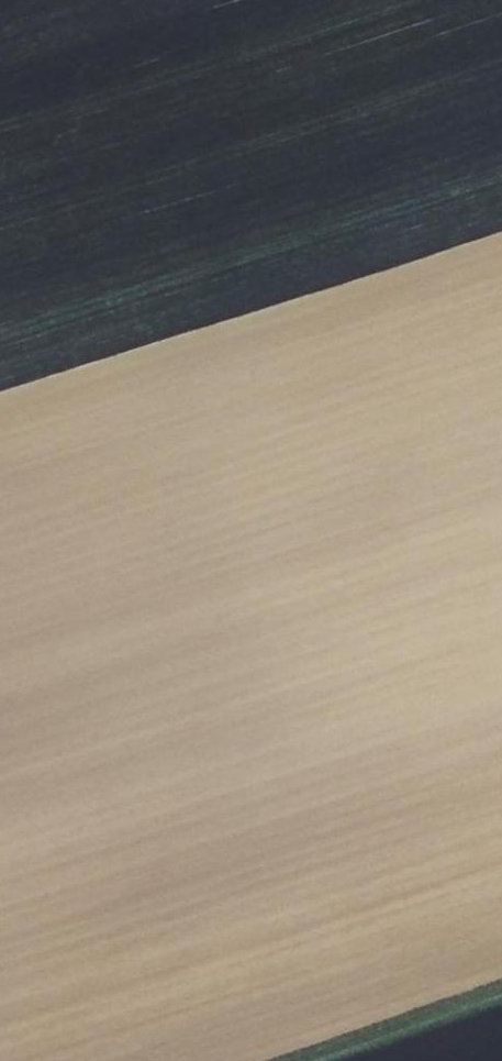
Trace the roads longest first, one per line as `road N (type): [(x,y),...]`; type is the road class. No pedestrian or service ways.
road 1 (track): [(262,1060),(501,976)]

